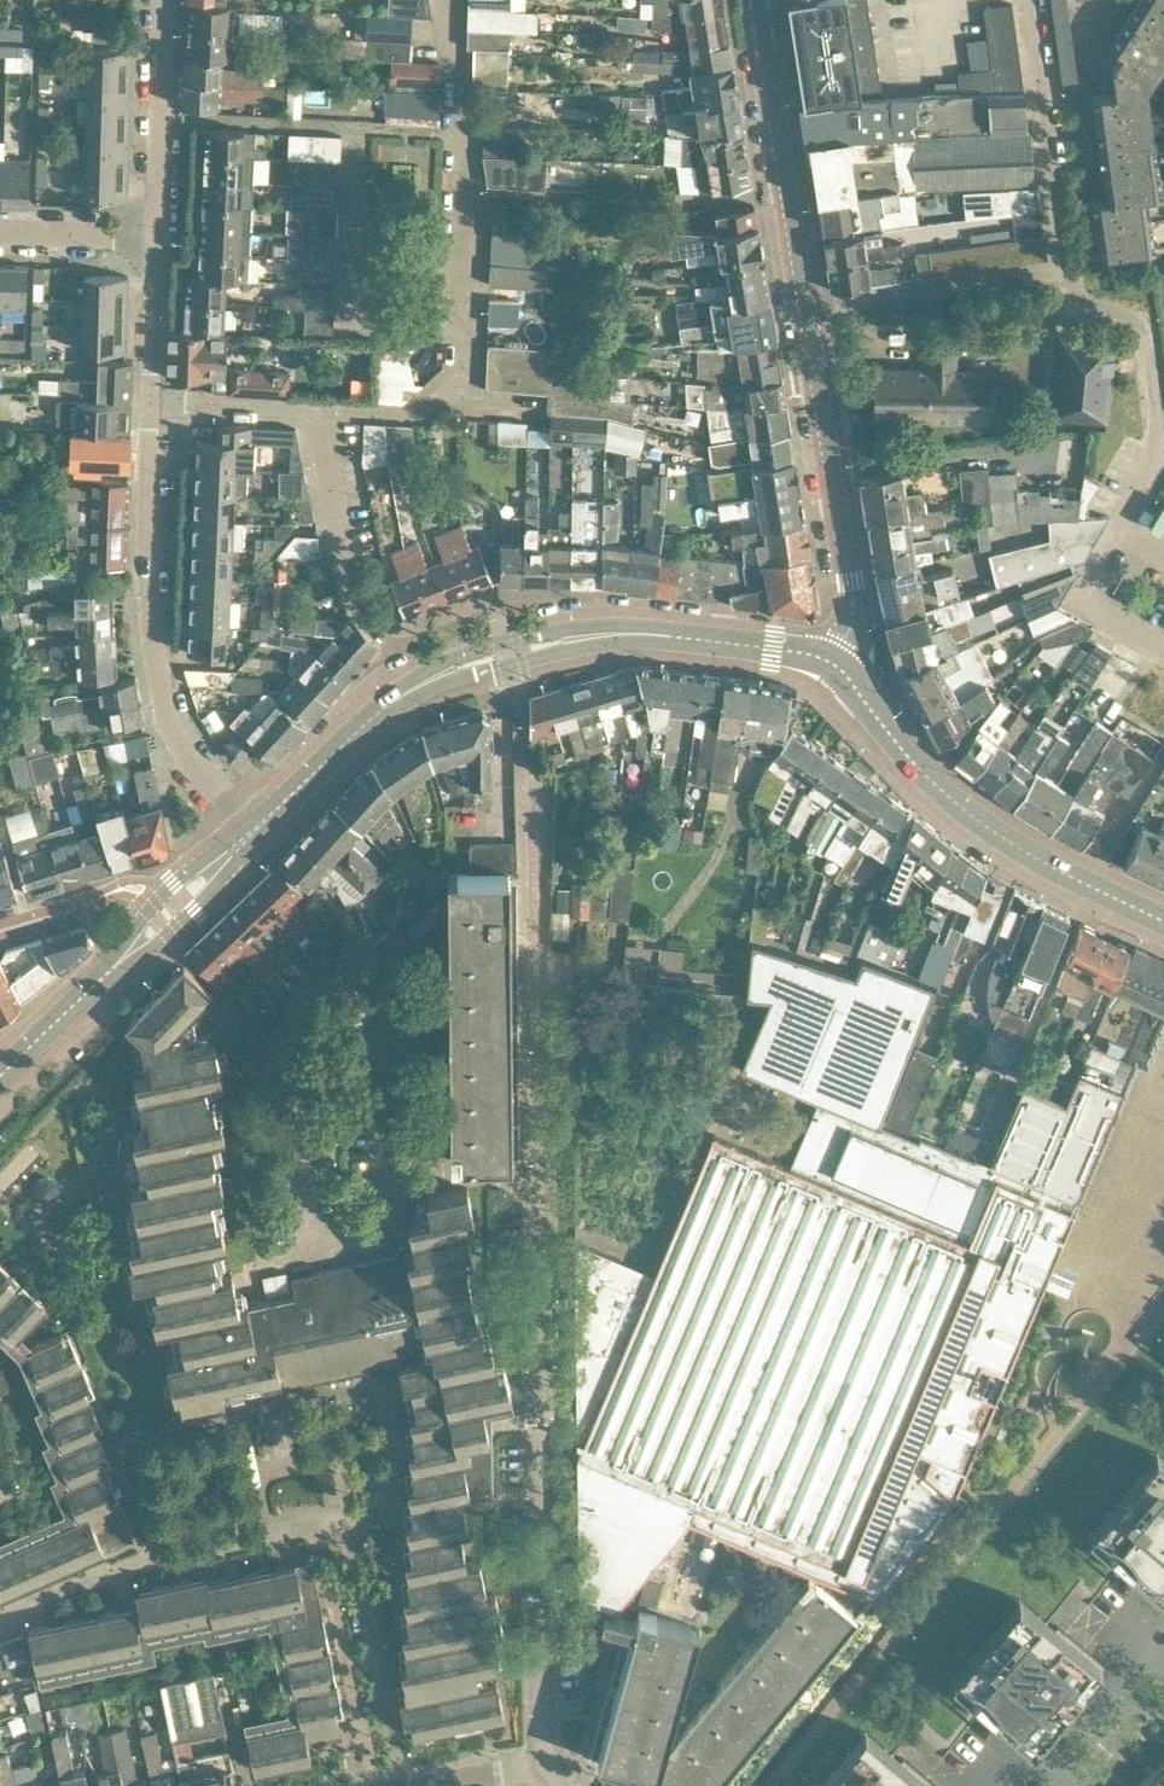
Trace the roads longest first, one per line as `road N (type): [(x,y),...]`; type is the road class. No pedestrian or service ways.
road 1 (residential): [(550,1767),(541,1740),(532,949)]
road 2 (residential): [(261,824),(189,757),(168,716),(152,626),(147,403)]
road 3 (tertiary): [(1163,920),(1072,878),(963,811),(917,769),(829,662)]
road 4 (unclassified): [(441,0),(466,191),(460,408)]
road 5 (residential): [(829,662),(855,609),(808,309)]
road 6 (residential): [(808,309),(759,0)]
road 7 (residential): [(1119,520),(1157,454),(1142,324),(1126,310),(1080,300),(1066,269)]
road 8 (residential): [(0,1620),(126,1568),(262,1537)]
road 9 (residential): [(349,1519),(404,1785)]
road 10 (residential): [(1066,269),(1032,0)]
road 11 (residential): [(808,309),(1066,269)]
road 12 (tertiary): [(652,634),(593,625),(526,634),(450,659),(415,688)]
road 13 (tertiary): [(415,688),(652,634)]
road 14 (residential): [(154,237),(165,0)]
road 15 (tertiary): [(261,824),(163,892),(105,974)]
road 16 (tertiary): [(105,974),(184,919),(232,871),(261,824)]
road 17 (tertiary): [(261,824),(415,688)]
road 18 (residential): [(349,1519),(339,1473),(323,1460),(265,1473),(253,1491),(262,1537)]
road 19 (residential): [(1163,649),(1074,595),(1119,520)]
road 20 (tertiary): [(652,634),(776,647),(829,662)]
road 21 (unclassified): [(316,408),(147,403)]
road 22 (residential): [(147,403),(154,237)]
road 23 (residential): [(154,237),(0,232)]
road 24 (tertiary): [(0,1078),(105,974)]

